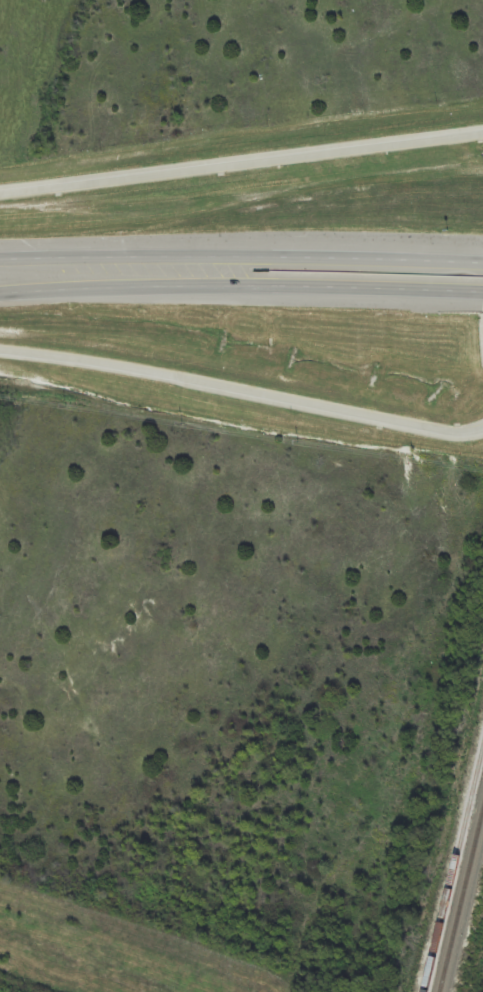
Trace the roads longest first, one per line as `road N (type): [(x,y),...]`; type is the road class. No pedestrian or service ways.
road 1 (trunk): [(0,357),(220,390),(445,437),(482,428)]
road 2 (trunk): [(482,133),(0,194)]
road 3 (trunk): [(0,297),(213,289),(482,294)]
road 4 (trunk): [(276,254),(0,261)]
road 5 (trunk): [(482,262),(276,254)]

